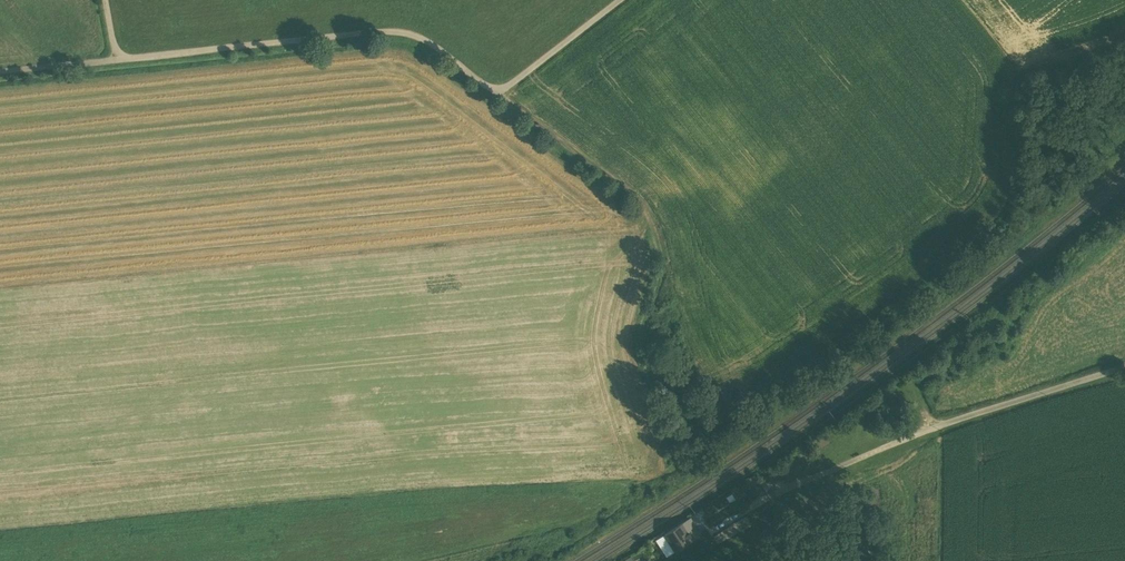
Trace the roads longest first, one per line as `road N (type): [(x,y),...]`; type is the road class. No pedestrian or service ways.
road 1 (track): [(621,0),(500,94),(424,40),(390,31),(118,60)]
road 2 (track): [(685,475),(652,343),(672,273),(658,218),(500,94)]
road 3 (track): [(1124,369),(990,409),(751,506)]

